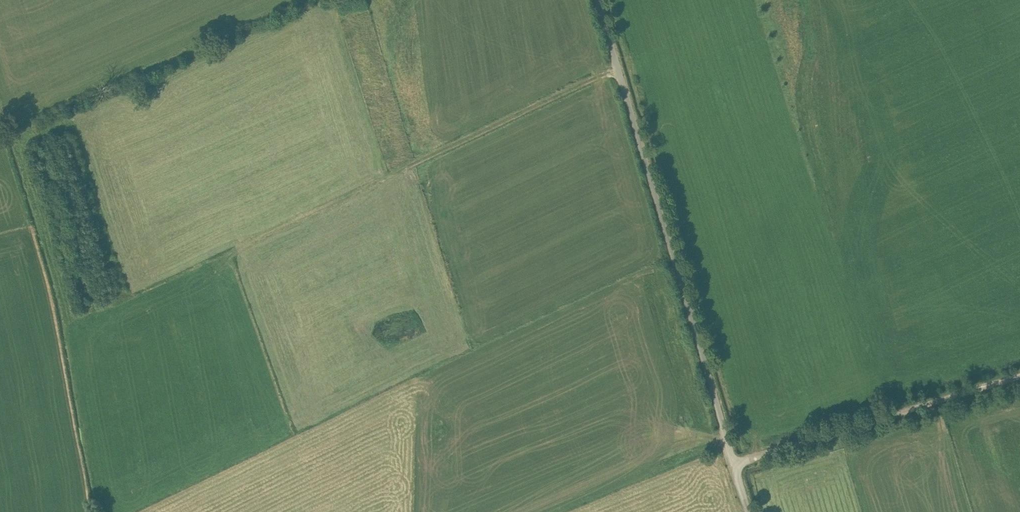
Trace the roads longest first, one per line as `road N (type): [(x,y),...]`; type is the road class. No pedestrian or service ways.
road 1 (unclassified): [(734,464),(596,0)]
road 2 (unclassified): [(734,464),(1019,376)]

